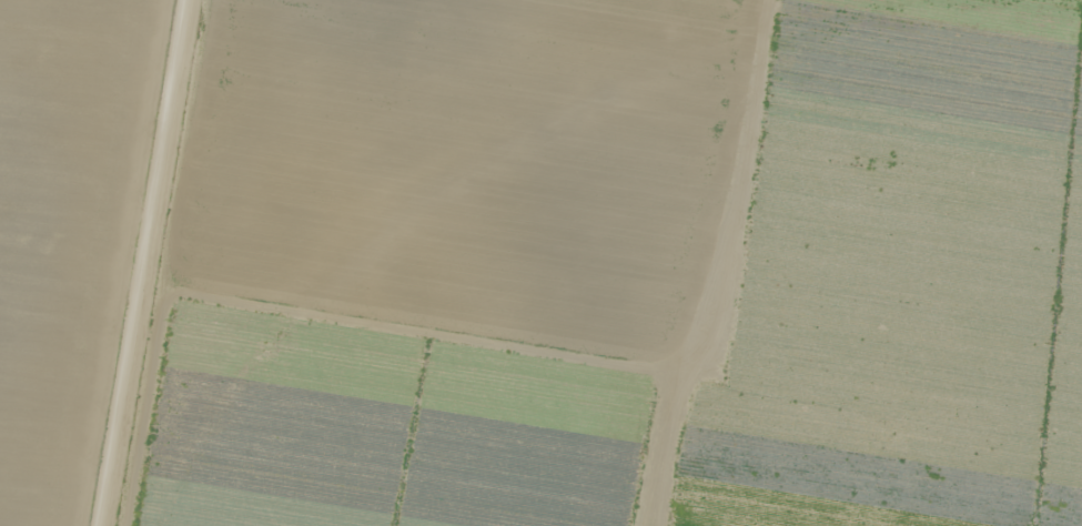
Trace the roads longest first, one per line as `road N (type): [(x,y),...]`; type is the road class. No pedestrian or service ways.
road 1 (residential): [(103,525),(189,0)]
road 2 (residential): [(1081,28),(911,0)]

